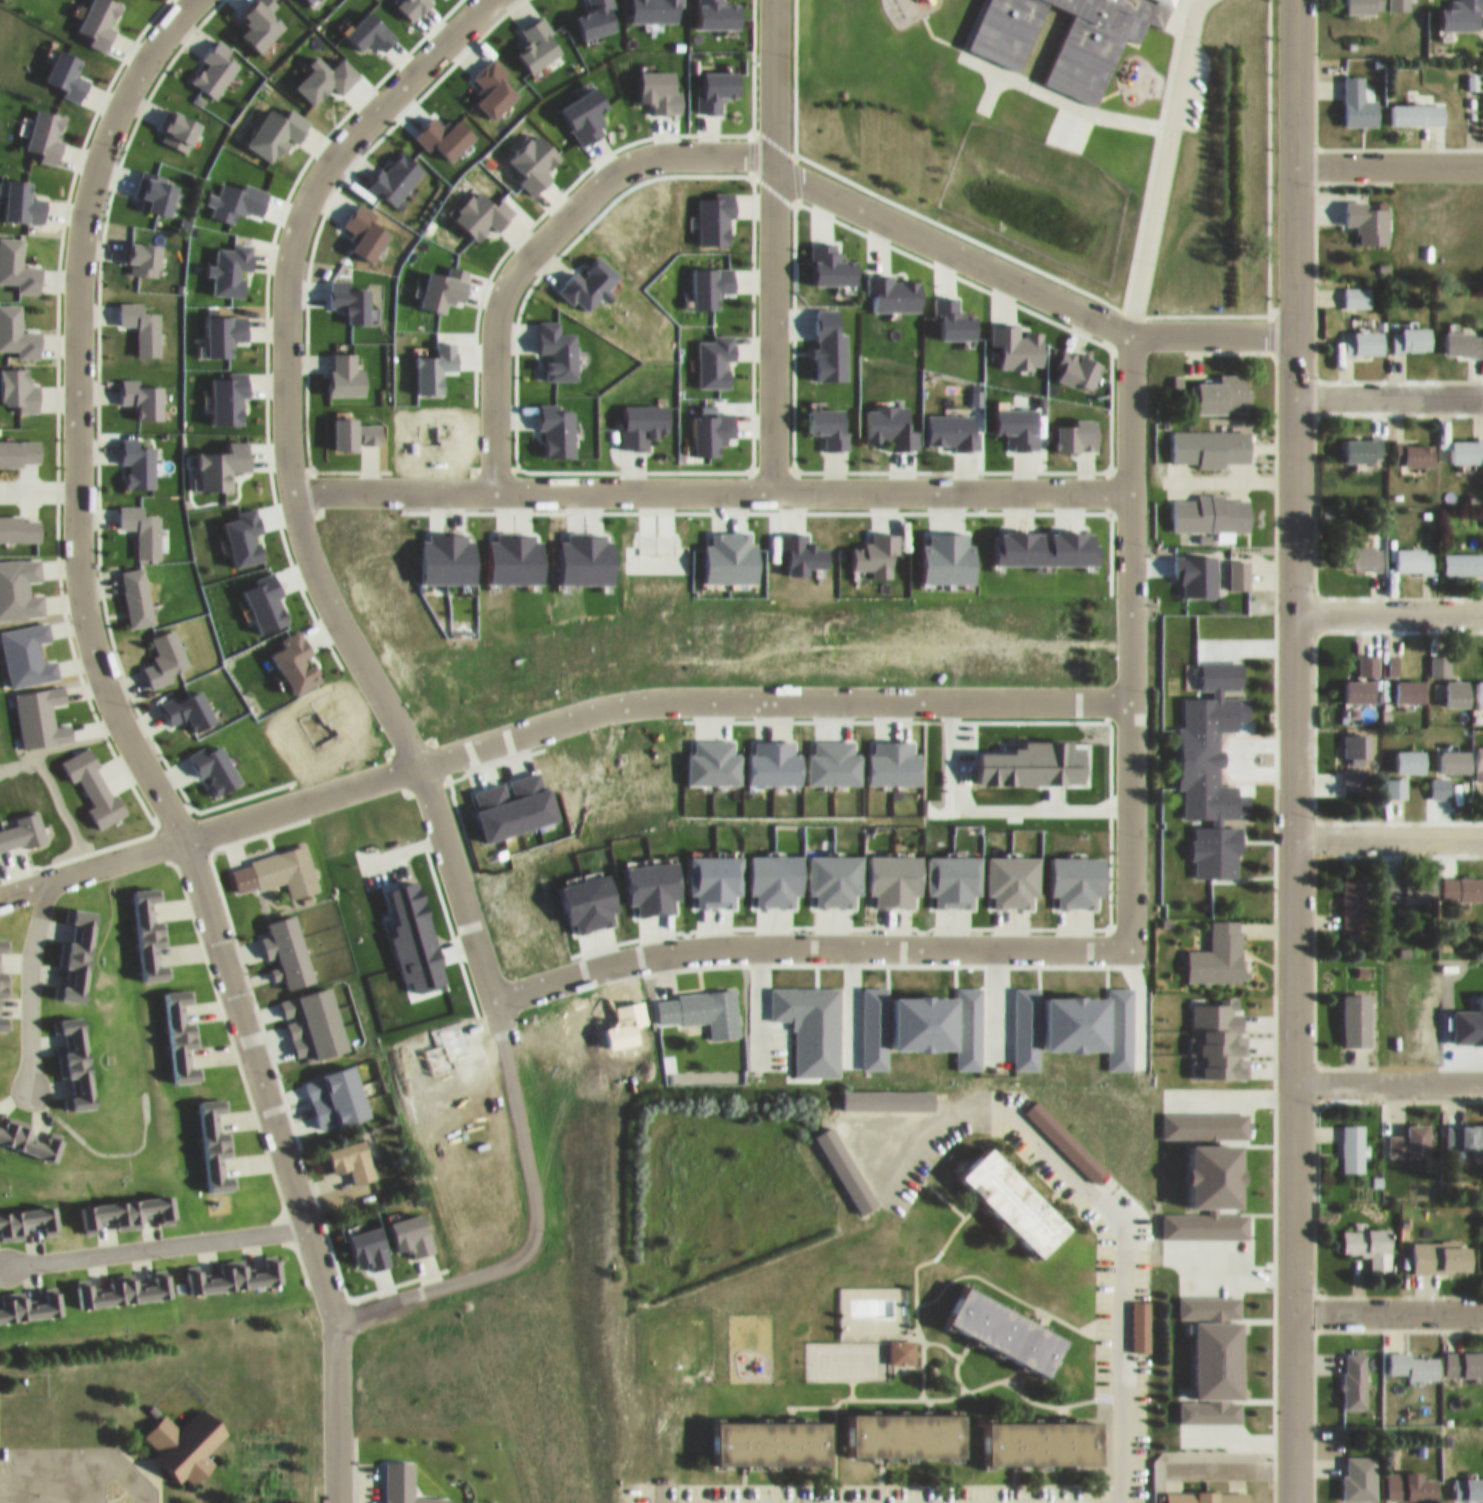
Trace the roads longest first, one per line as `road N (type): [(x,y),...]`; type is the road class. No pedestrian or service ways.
road 1 (residential): [(1293,1502),(1294,0)]
road 2 (residential): [(1130,702),(640,702),(0,887)]
road 3 (residential): [(488,0),(333,149),(307,191),(288,241),(283,432),(293,505),(319,593),(416,761),(491,996)]
road 4 (residential): [(185,0),(130,75),(98,145),(74,277),(79,588),(108,685),(181,830)]
road 5 (residential): [(1131,490),(324,488),(293,505)]
road 6 (residential): [(181,830),(333,1308),(336,1502)]
road 7 (residential): [(491,996),(624,958),(694,948),(1131,939)]
road 8 (residential): [(1129,331),(1131,939)]
road 9 (residential): [(1293,327),(1129,331),(774,166)]
road 10 (residential): [(774,166),(649,152),(630,159),(518,264),(500,321),(494,494)]
road 11 (residential): [(491,996),(532,1191),(530,1232),(510,1252),(333,1308)]
road 12 (residential): [(774,491),(774,166)]
road 13 (residential): [(306,1219),(7,1256)]
road 14 (residential): [(56,870),(31,941),(28,1075)]
road 15 (residential): [(1482,389),(1293,389)]
road 16 (residential): [(1482,607),(1293,607)]
road 17 (residential): [(1482,829),(1293,829)]
road 18 (residential): [(1482,1076),(1293,1076)]
road 19 (residential): [(1482,157),(1293,157)]
road 20 (residential): [(1482,1304),(1293,1304)]
road 21 (residential): [(774,166),(773,0)]

